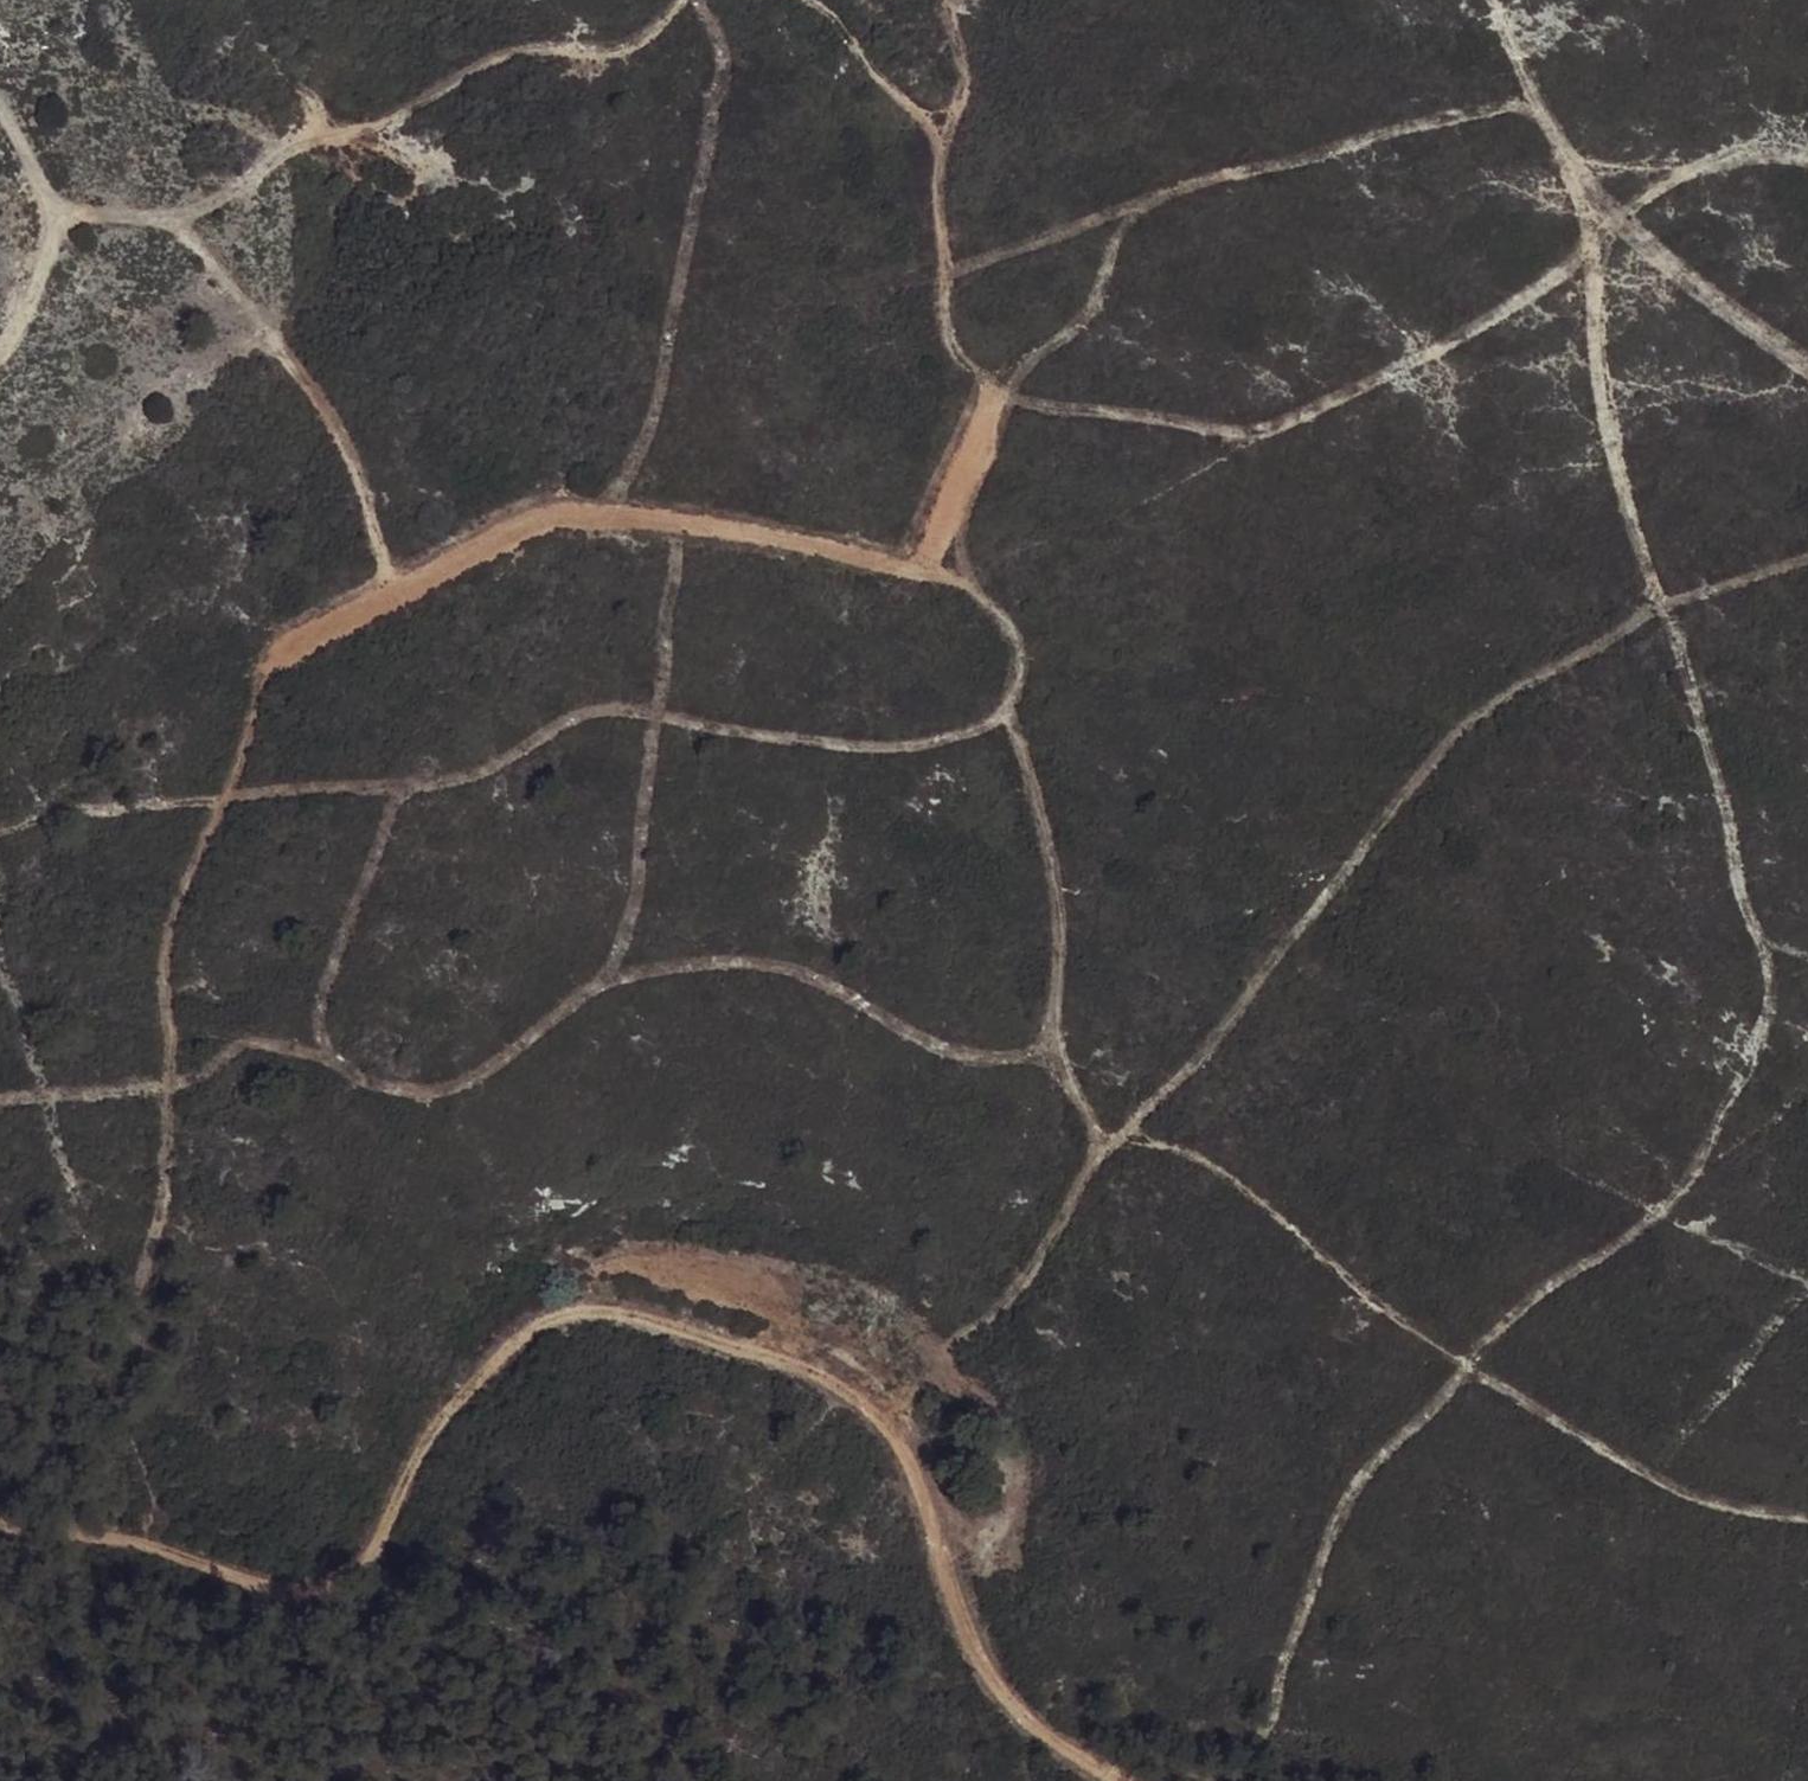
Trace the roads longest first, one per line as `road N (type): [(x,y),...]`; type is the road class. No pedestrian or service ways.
road 1 (track): [(0,1520),(57,1534),(130,1528),(265,1588),(339,1591),(379,1560),(426,1441),(505,1341),(547,1316),(643,1304),(753,1353),(824,1357),(866,1381),(891,1424),(941,1593),(1010,1711),(1043,1740),(1147,1780)]
road 2 (track): [(0,347),(32,297),(58,212),(0,104)]

